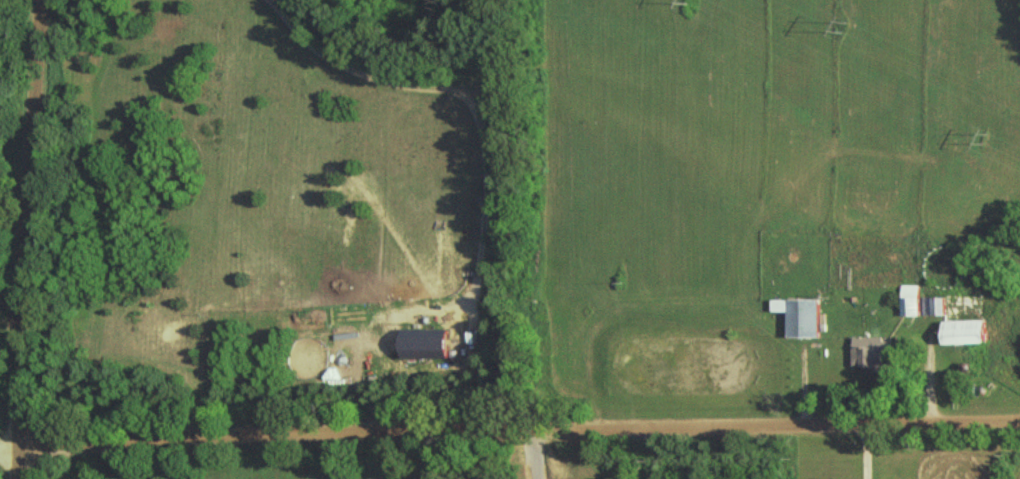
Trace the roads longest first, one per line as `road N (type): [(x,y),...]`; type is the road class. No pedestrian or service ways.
road 1 (residential): [(14,446),(422,424),(1019,419)]
road 2 (residential): [(35,0),(13,478)]

